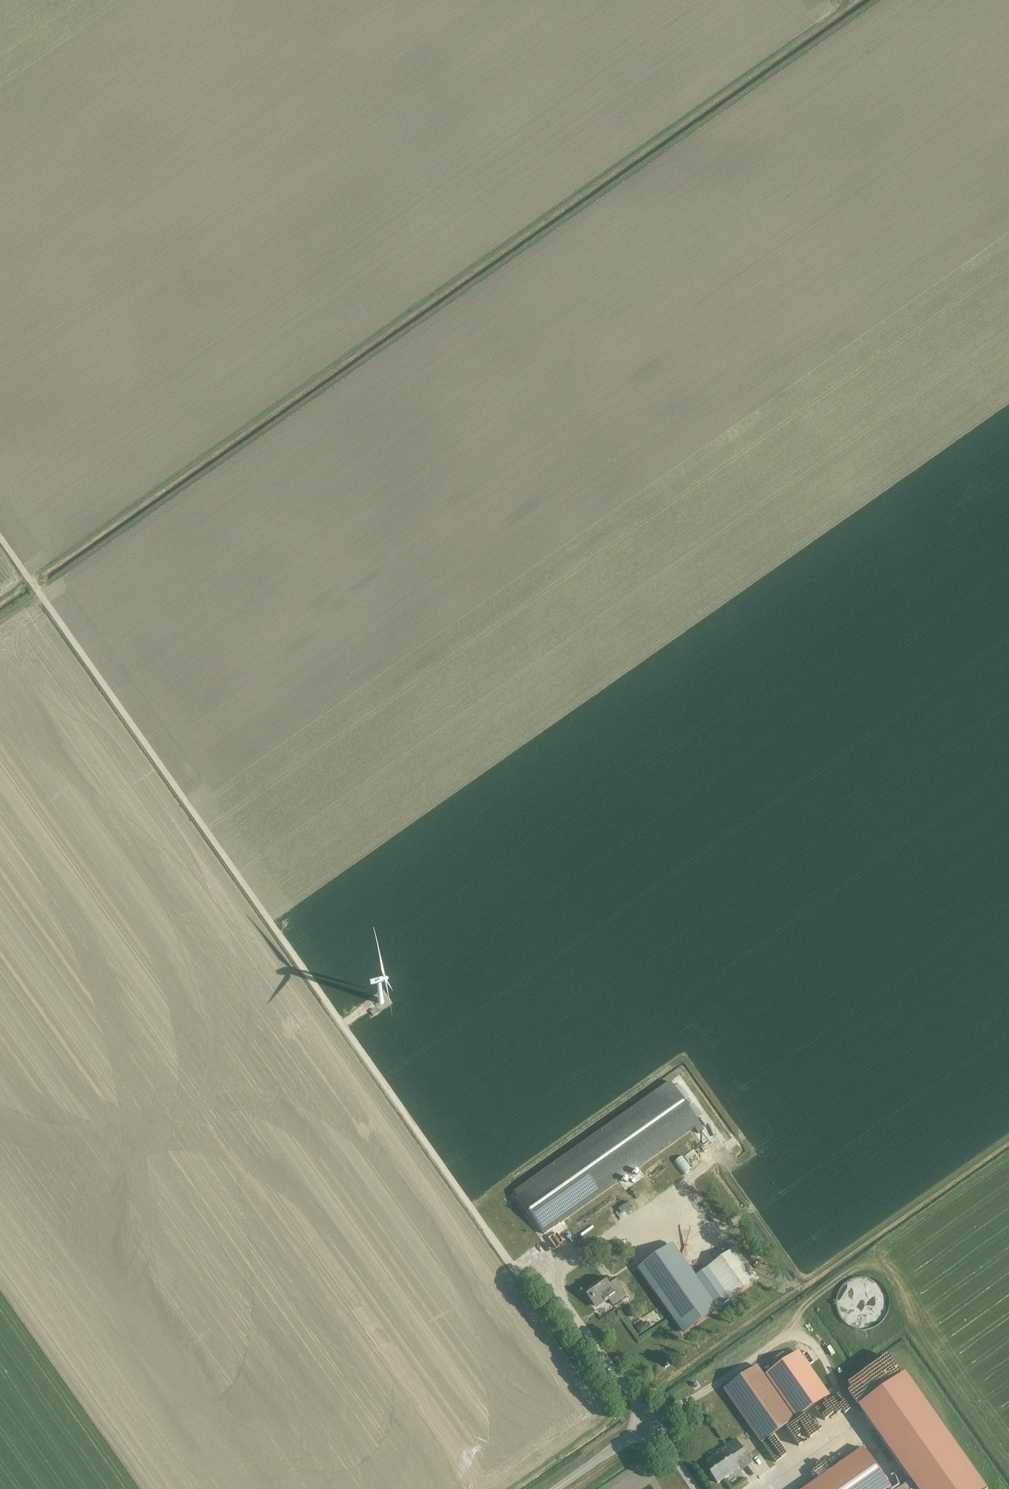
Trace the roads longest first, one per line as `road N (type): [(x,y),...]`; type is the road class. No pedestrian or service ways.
road 1 (residential): [(558,1488),(675,1406)]

